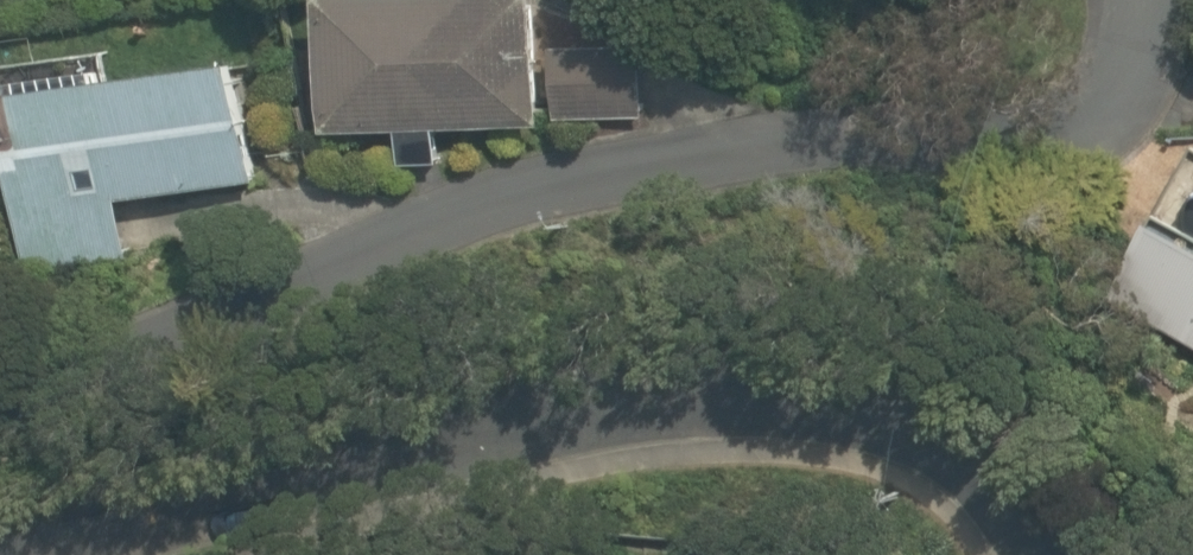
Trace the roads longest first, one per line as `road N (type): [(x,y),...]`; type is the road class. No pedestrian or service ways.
road 1 (residential): [(1154,0),(1151,36),(1030,131),(792,153),(0,412)]
road 2 (residential): [(13,554),(766,444),(922,453),(1034,494),(1076,554)]

